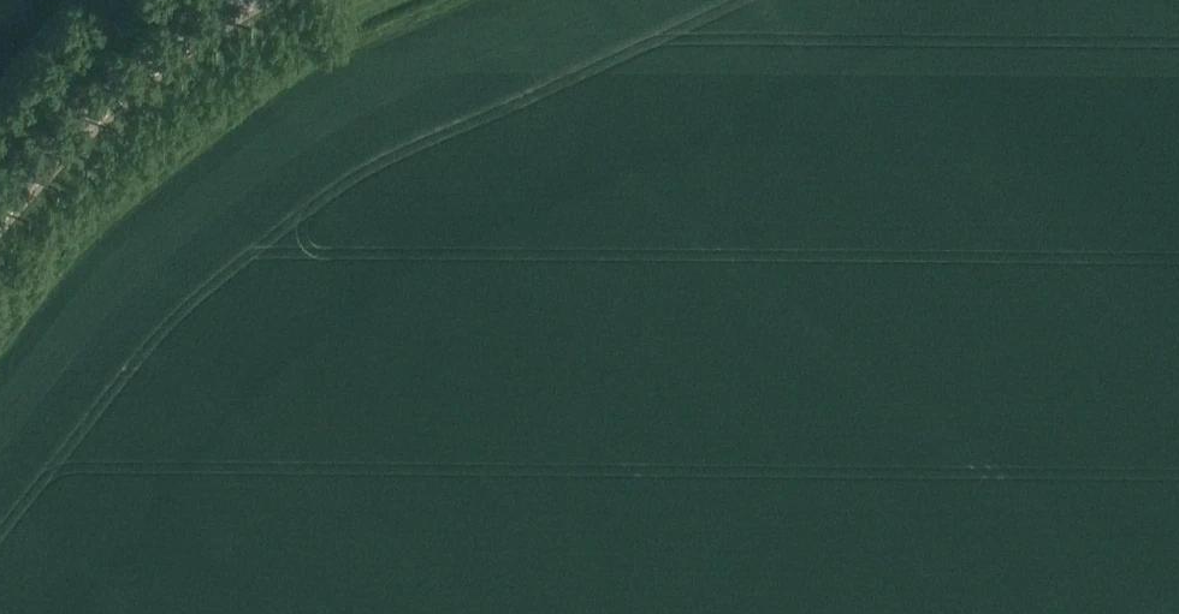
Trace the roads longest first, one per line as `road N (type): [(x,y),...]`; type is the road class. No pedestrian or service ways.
road 1 (secondary): [(0,215),(149,69),(251,0)]

